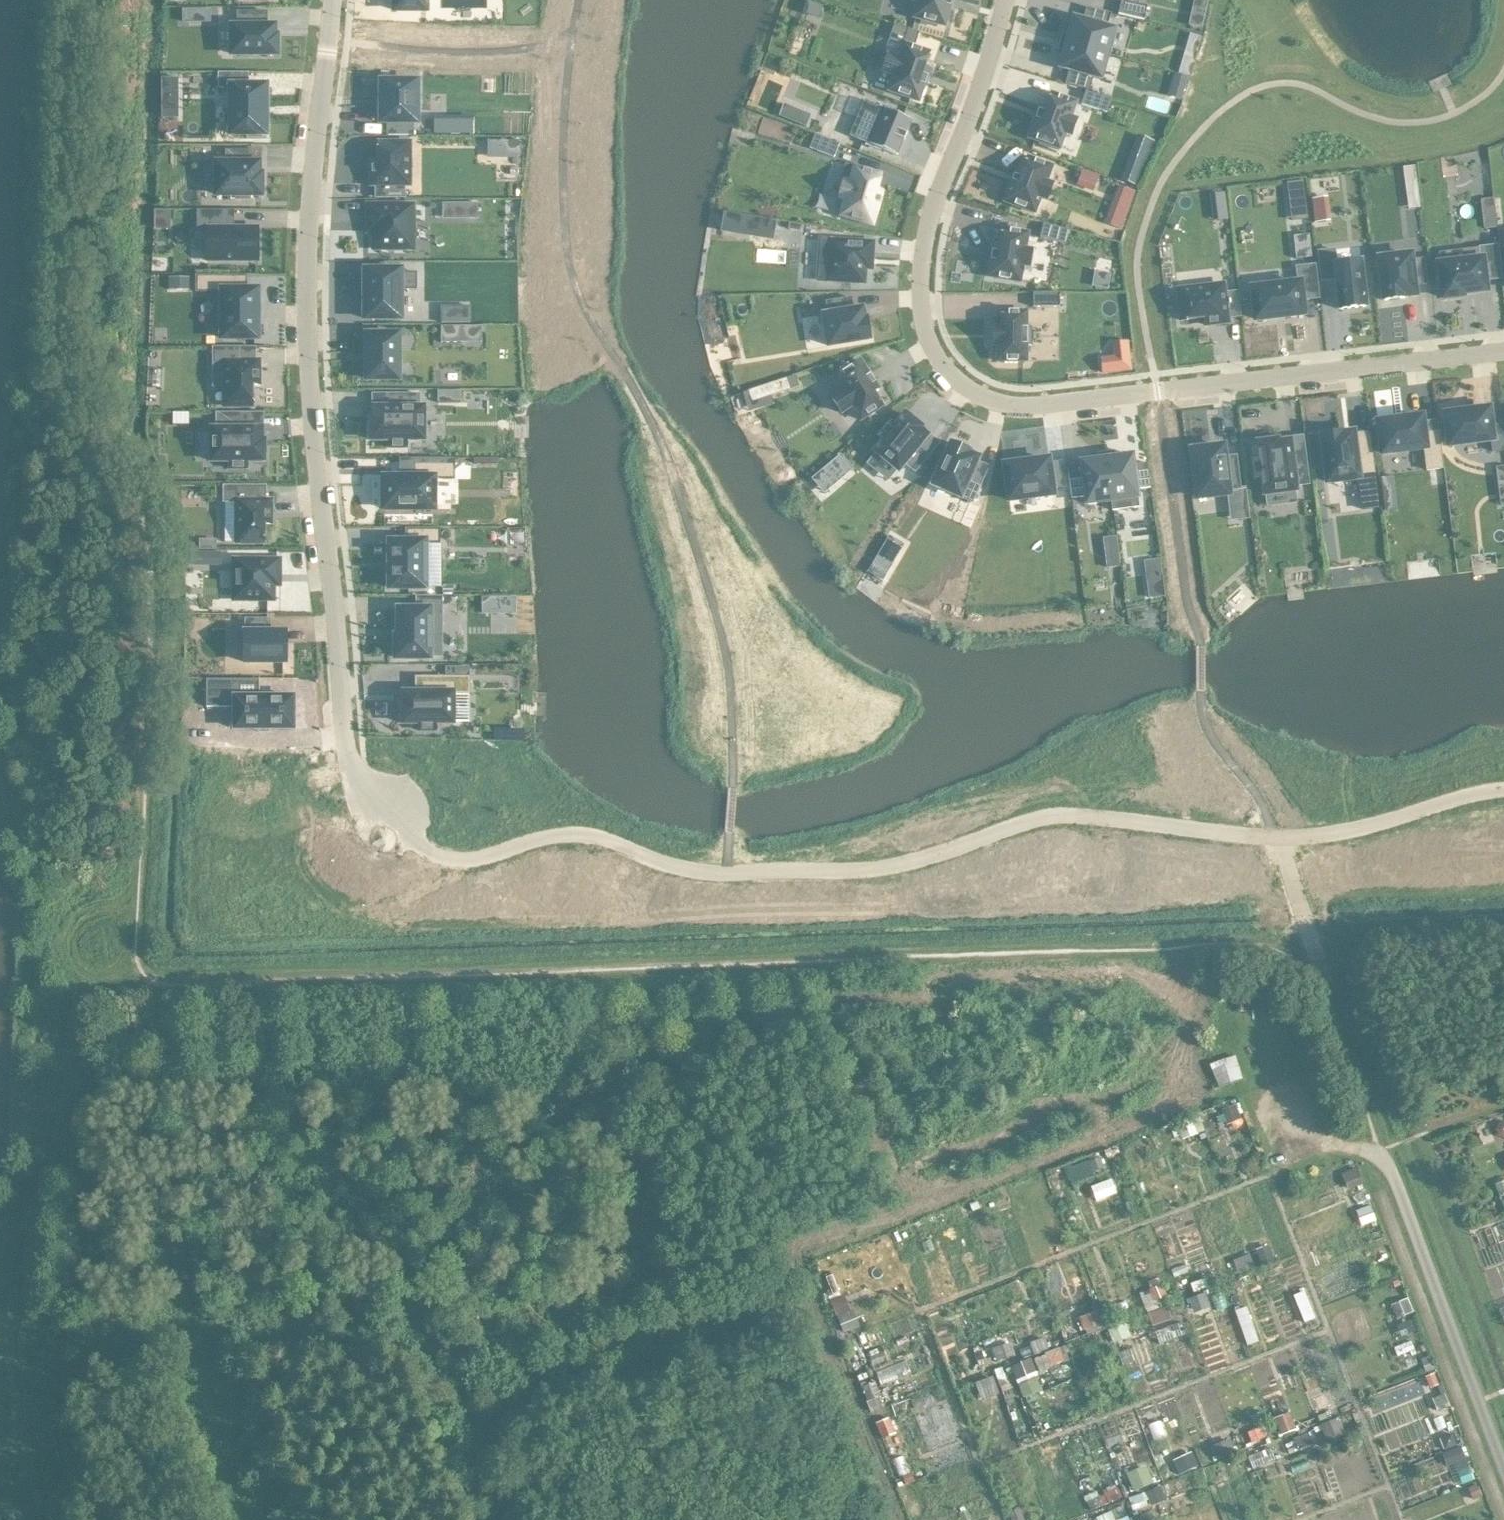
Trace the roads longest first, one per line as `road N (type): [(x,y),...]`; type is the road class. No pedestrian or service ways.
road 1 (residential): [(1005,0),(935,199),(921,262),(925,334),(968,387),(1029,404),(1503,352)]
road 2 (residential): [(332,0),(309,229),(311,416),(343,728),(366,794),(390,814)]
road 3 (unclassified): [(1503,1458),(1325,986)]

